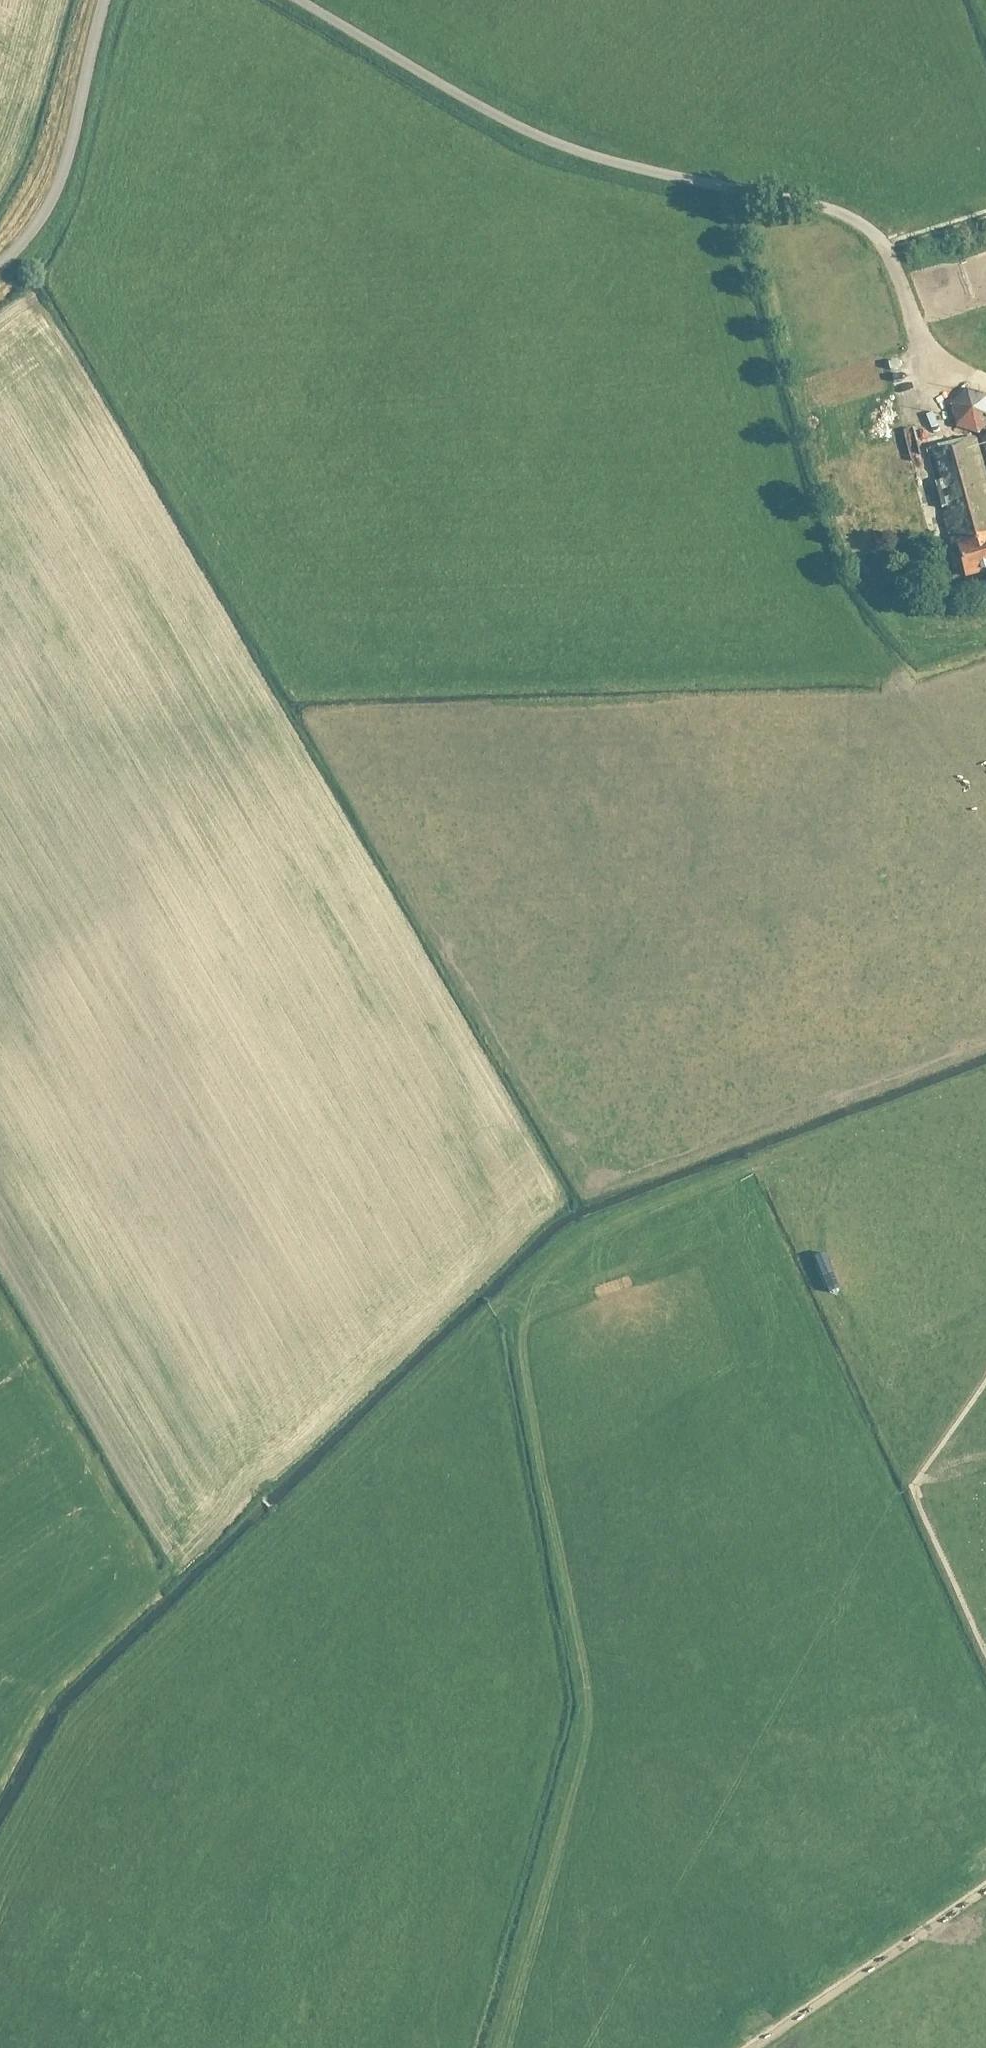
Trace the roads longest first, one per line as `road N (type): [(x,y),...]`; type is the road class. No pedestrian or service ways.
road 1 (track): [(985,1656),(912,1490),(985,1378)]
road 2 (unclassified): [(0,286),(42,236),(105,0)]
road 3 (track): [(754,2047),(985,1887)]

